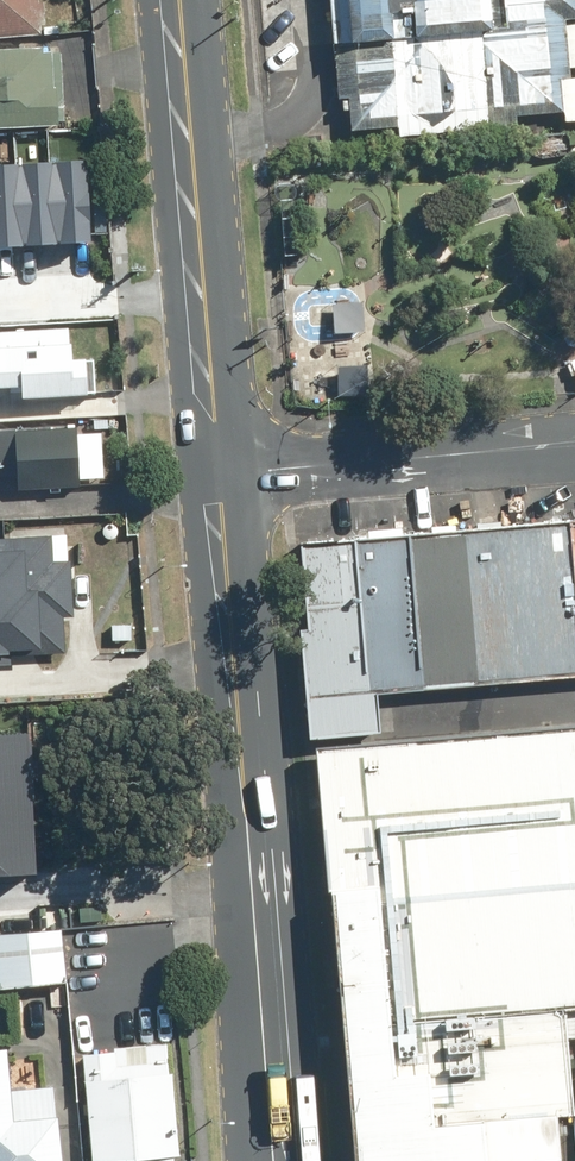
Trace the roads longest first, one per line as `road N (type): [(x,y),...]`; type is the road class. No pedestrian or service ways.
road 1 (secondary): [(213,478),(274,1160)]
road 2 (secondary): [(170,0),(213,478)]
road 3 (residential): [(213,478),(574,447)]

